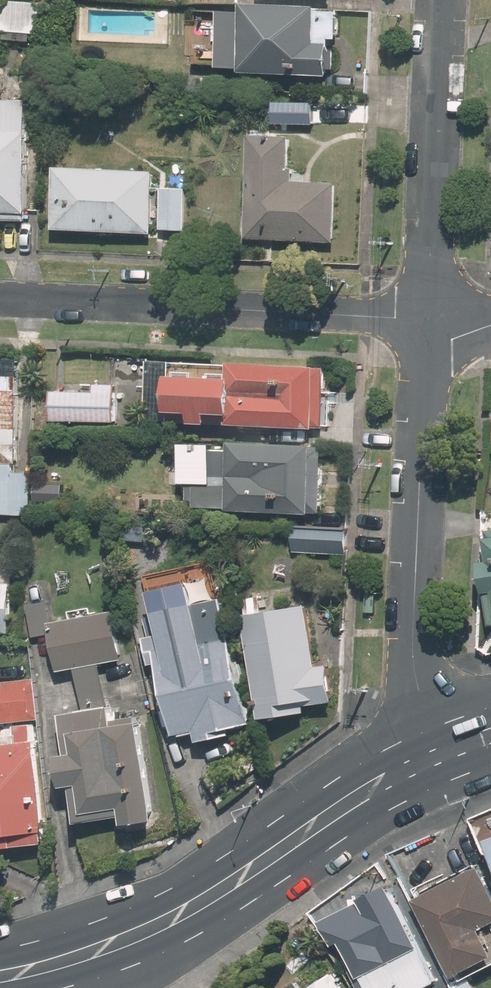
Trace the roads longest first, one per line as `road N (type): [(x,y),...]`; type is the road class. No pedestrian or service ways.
road 1 (secondary): [(443,752),(381,783),(188,914),(130,942),(0,977)]
road 2 (residential): [(443,752),(414,661),(425,320)]
road 3 (residential): [(425,320),(0,300)]
road 4 (residential): [(425,320),(440,0)]

